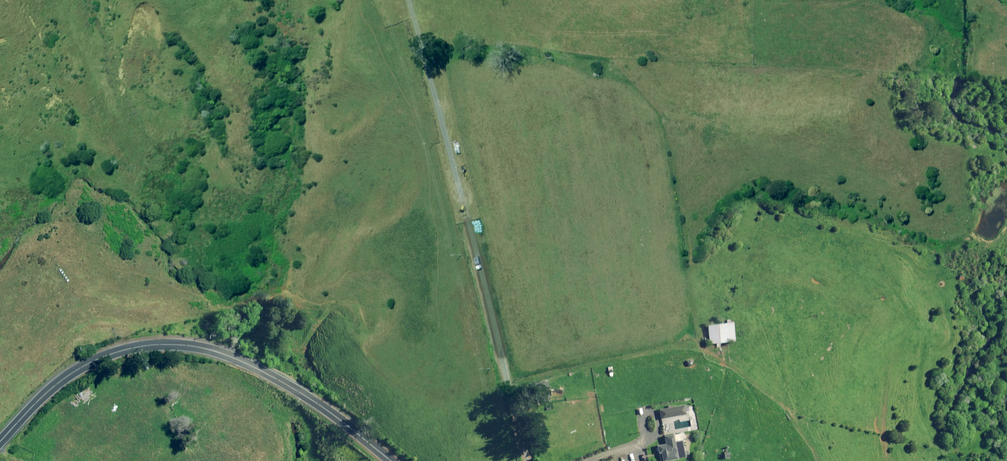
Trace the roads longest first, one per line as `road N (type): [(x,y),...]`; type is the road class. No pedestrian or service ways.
road 1 (unclassified): [(0,441),(86,364),(171,344),(258,369),(391,460)]
road 2 (unclassified): [(472,216),(527,460)]

